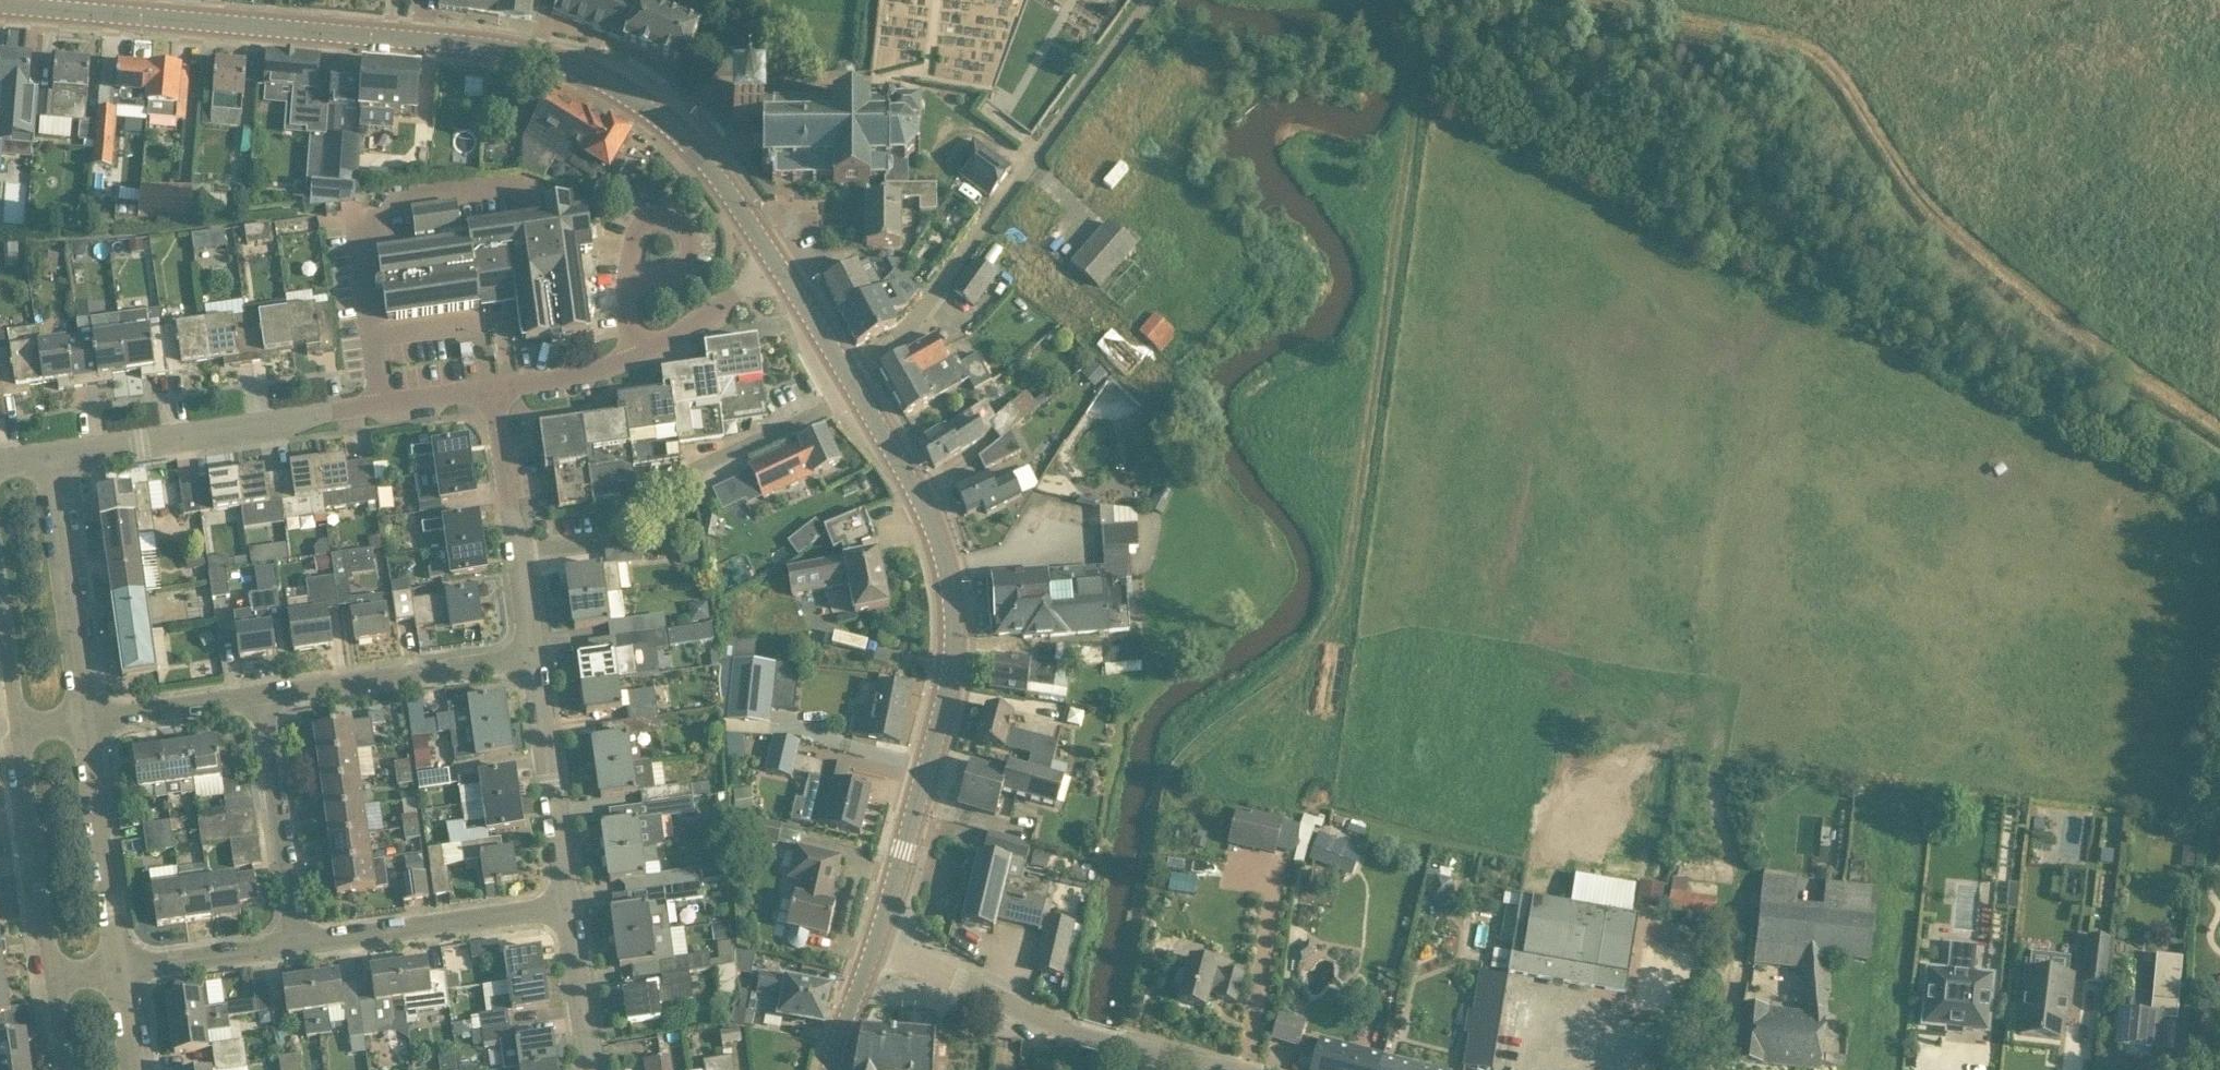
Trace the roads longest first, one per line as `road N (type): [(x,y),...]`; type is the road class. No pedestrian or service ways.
road 1 (secondary): [(780,266),(696,150),(658,118),(570,67),(471,46),(0,4)]
road 2 (secondary): [(875,944),(947,694),(951,597),(929,515),(860,396)]
road 3 (unclassified): [(846,373),(908,332),(1150,0)]
road 4 (residential): [(50,455),(492,393)]
road 5 (residential): [(520,556),(626,534),(681,477),(860,396)]
road 6 (unclassified): [(1221,1069),(1055,1025),(875,944)]
road 7 (residential): [(298,944),(570,905)]
road 8 (residential): [(264,696),(535,661)]
road 9 (residential): [(86,722),(50,455)]
road 10 (residential): [(298,944),(264,696)]
road 11 (residential): [(121,969),(86,722)]
road 12 (residential): [(570,905),(535,661)]
road 13 (residential): [(86,722),(264,696)]
road 14 (residential): [(121,969),(298,944)]
road 15 (residential): [(592,1069),(570,905)]
road 16 (residential): [(520,556),(492,393)]
road 17 (residential): [(642,355),(780,266)]
road 18 (residential): [(492,393),(572,381),(642,355)]
road 19 (residential): [(628,273),(643,230),(665,224),(683,233),(687,255),(679,274),(663,280)]
road 20 (secondary): [(832,1069),(875,944)]
road 21 (residential): [(37,855),(19,730)]
road 22 (secondary): [(846,373),(780,266)]
road 23 (residential): [(19,730),(0,607)]
road 24 (residential): [(56,978),(37,855)]

